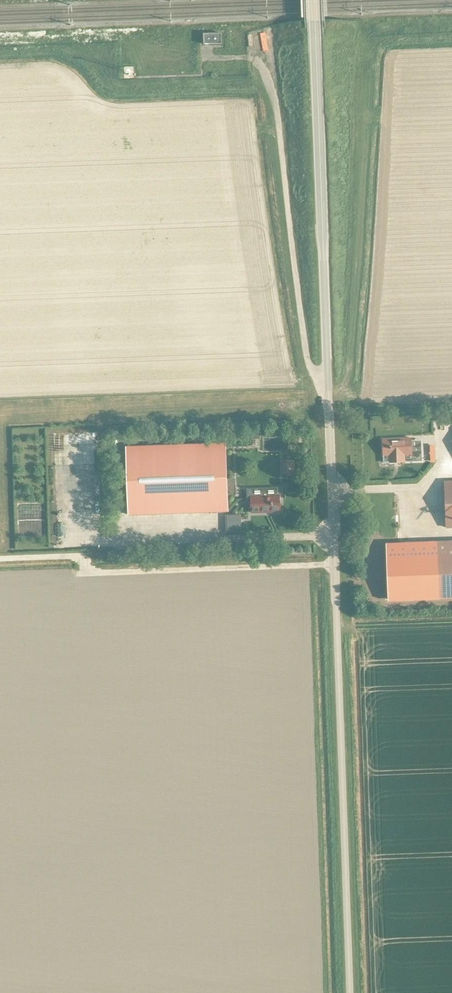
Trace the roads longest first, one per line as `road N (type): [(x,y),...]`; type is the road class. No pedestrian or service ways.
road 1 (unclassified): [(348,992),(313,0)]

